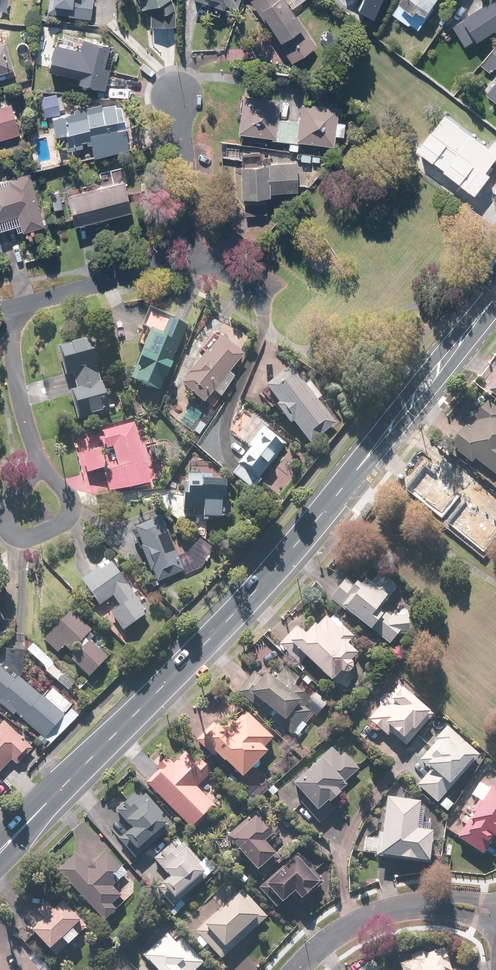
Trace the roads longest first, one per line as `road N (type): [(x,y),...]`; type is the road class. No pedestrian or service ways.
road 1 (primary): [(495,285),(252,594),(0,853)]
road 2 (residential): [(495,910),(440,907),(372,917),(341,933),(302,969)]
road 3 (residential): [(37,458),(72,502),(69,512),(65,522),(14,536),(7,515),(31,474)]
road 4 (residential): [(156,265),(4,309)]
road 5 (residential): [(4,309),(37,458)]
road 6 (residential): [(190,226),(173,99)]

